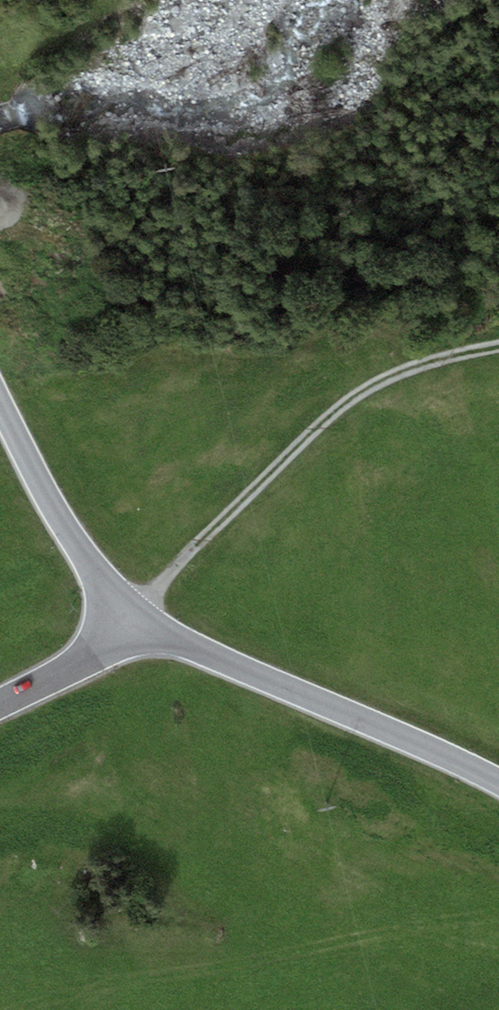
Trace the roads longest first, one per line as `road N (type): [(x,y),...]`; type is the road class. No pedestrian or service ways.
road 1 (track): [(129,619),(351,404),(431,364),(498,351)]
road 2 (tertiary): [(498,782),(129,619)]
road 3 (tertiary): [(129,619),(59,516),(0,401)]
road 4 (unclassified): [(129,619),(81,660),(0,704)]

